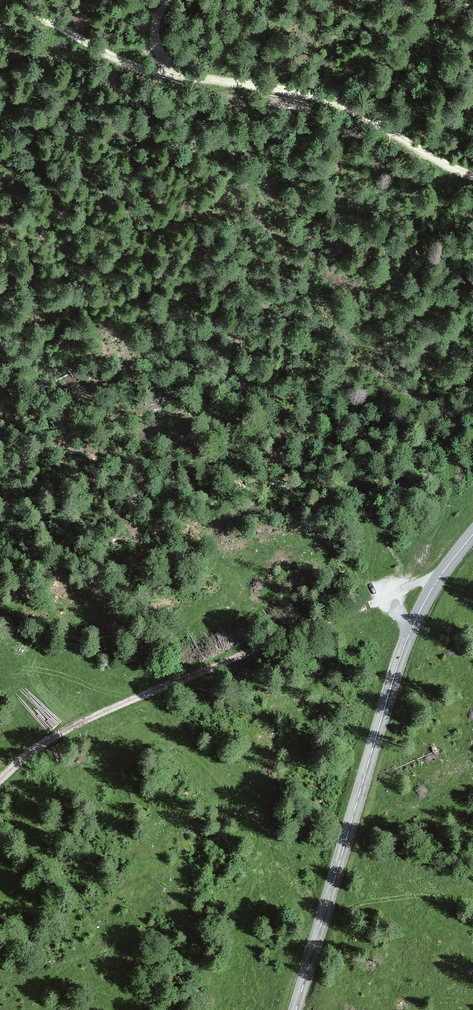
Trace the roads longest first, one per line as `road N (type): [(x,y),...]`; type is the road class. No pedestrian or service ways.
road 1 (tertiary): [(472,534),(437,581),(407,642),(297,1009)]
road 2 (track): [(437,581),(195,672),(29,753),(0,781)]
road 3 (track): [(169,76),(306,92),(472,174)]
road 4 (track): [(176,0),(159,29),(169,76),(104,55),(45,21),(27,0)]

